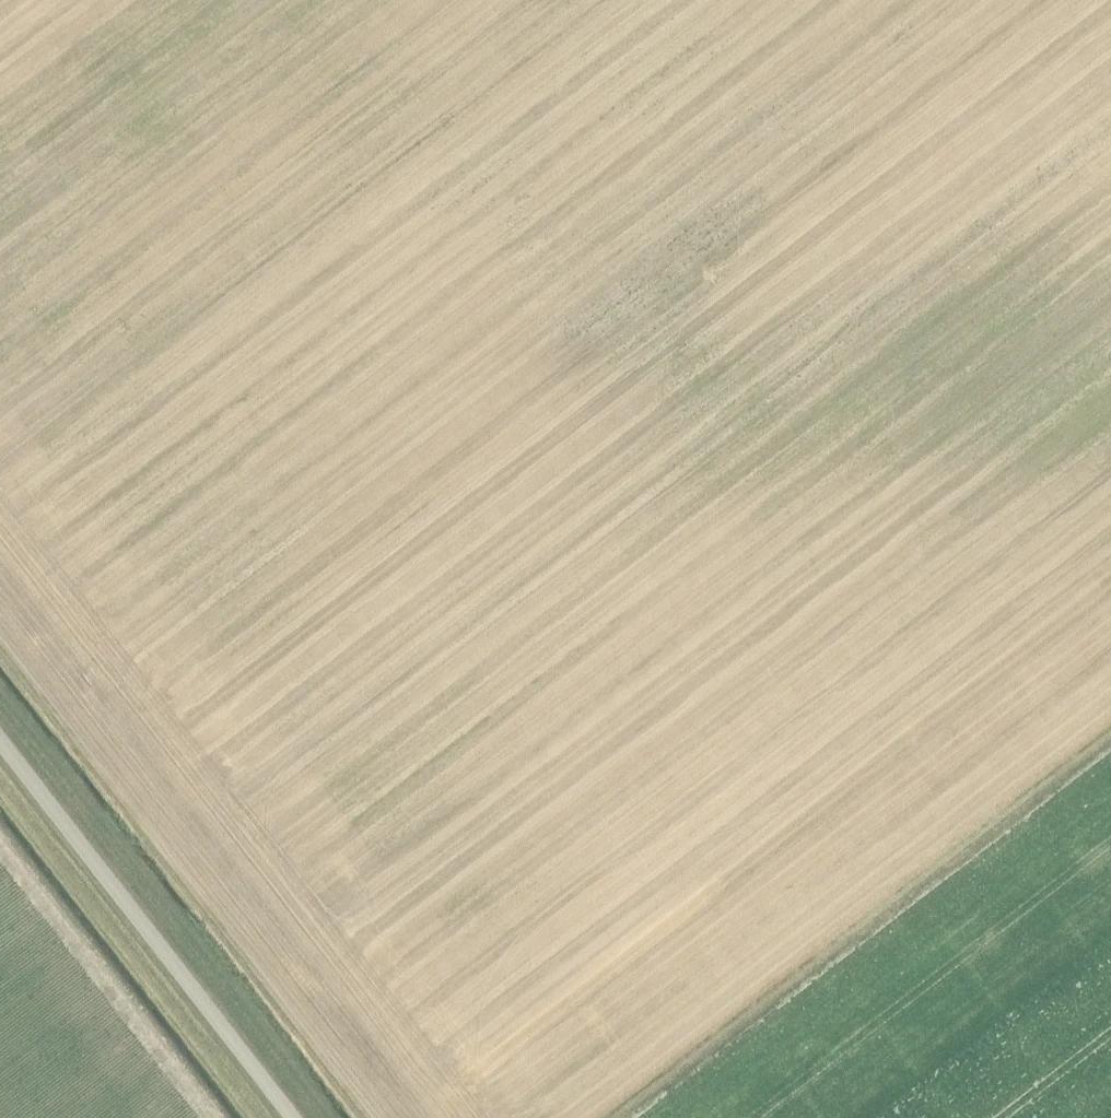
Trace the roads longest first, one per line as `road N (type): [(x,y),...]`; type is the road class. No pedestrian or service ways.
road 1 (unclassified): [(281,1117),(0,753)]

